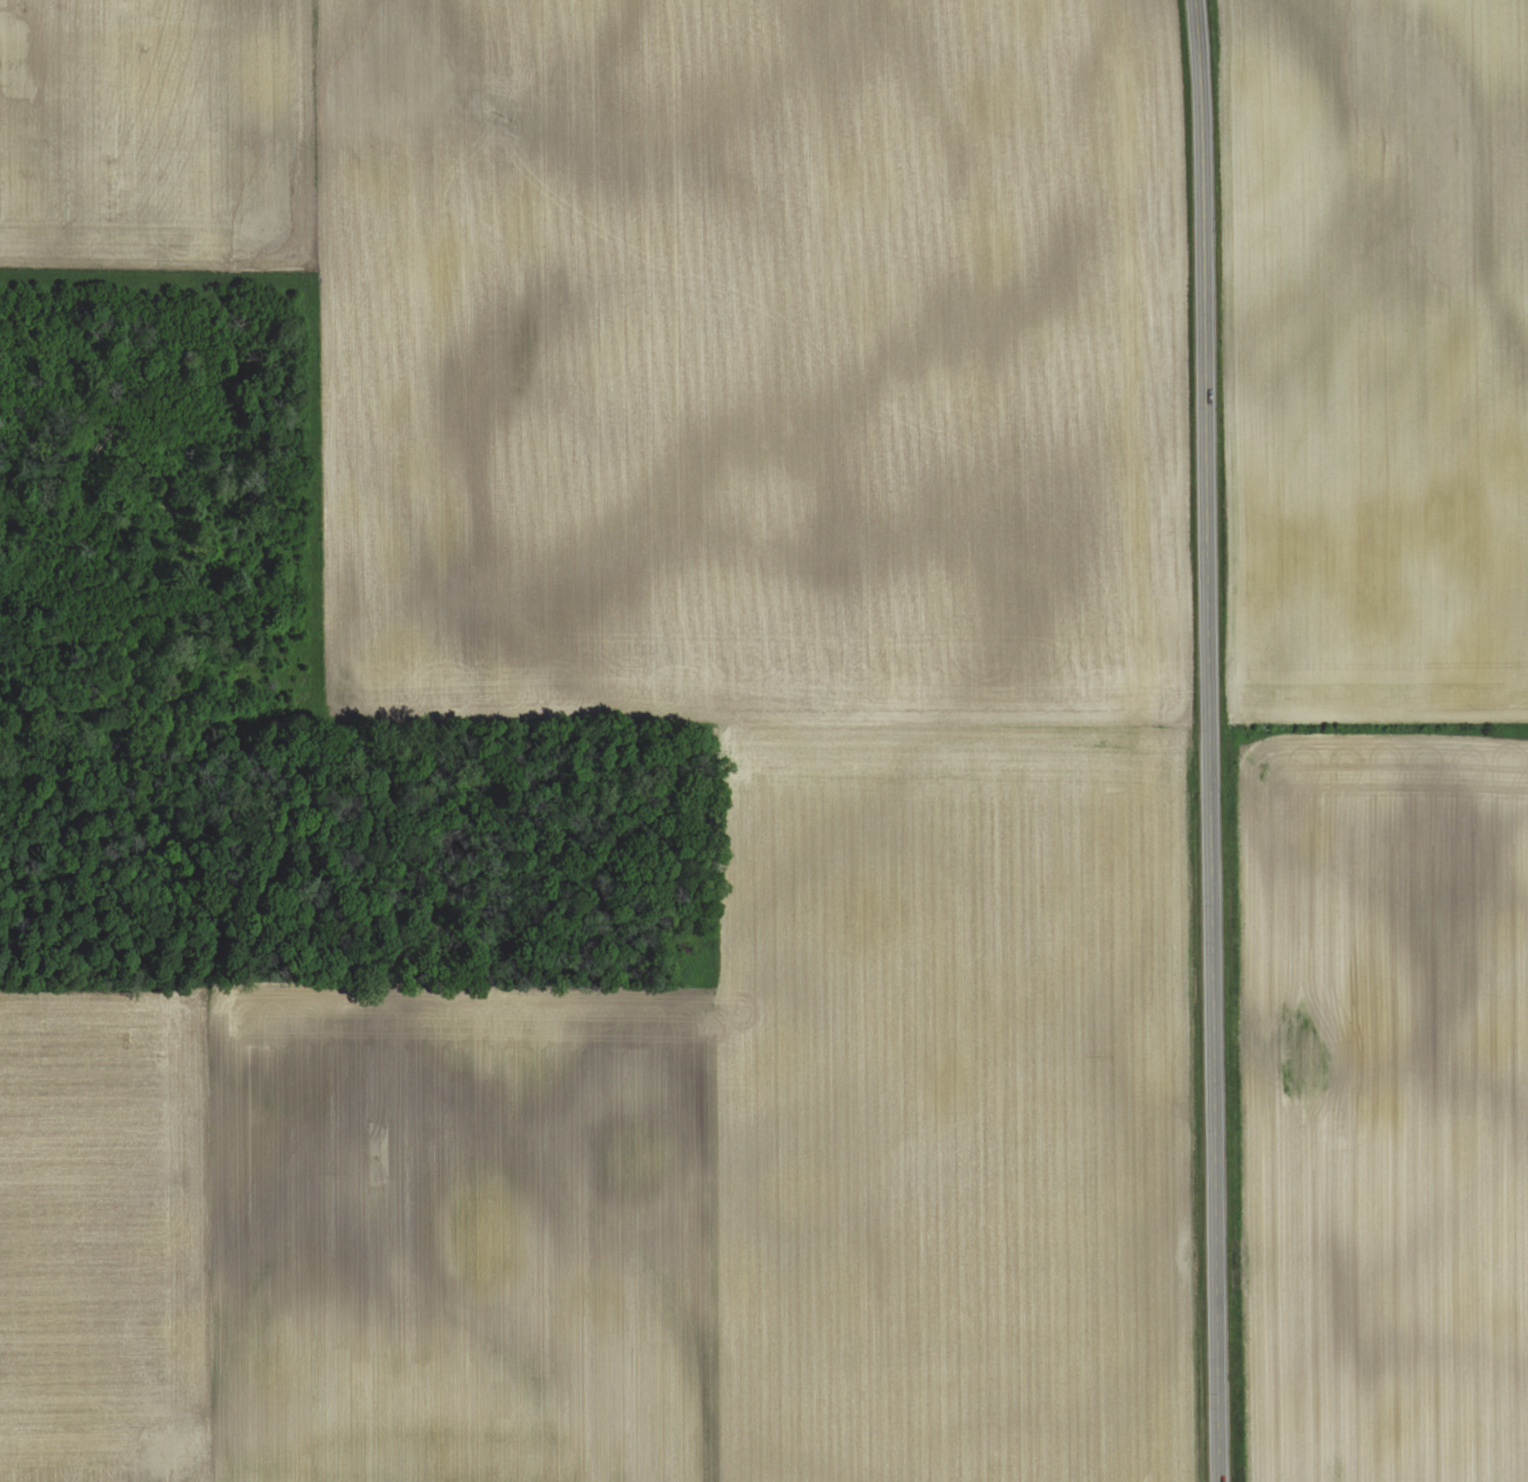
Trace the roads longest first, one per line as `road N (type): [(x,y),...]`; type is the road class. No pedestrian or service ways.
road 1 (primary): [(1223,1481),(1200,0)]

